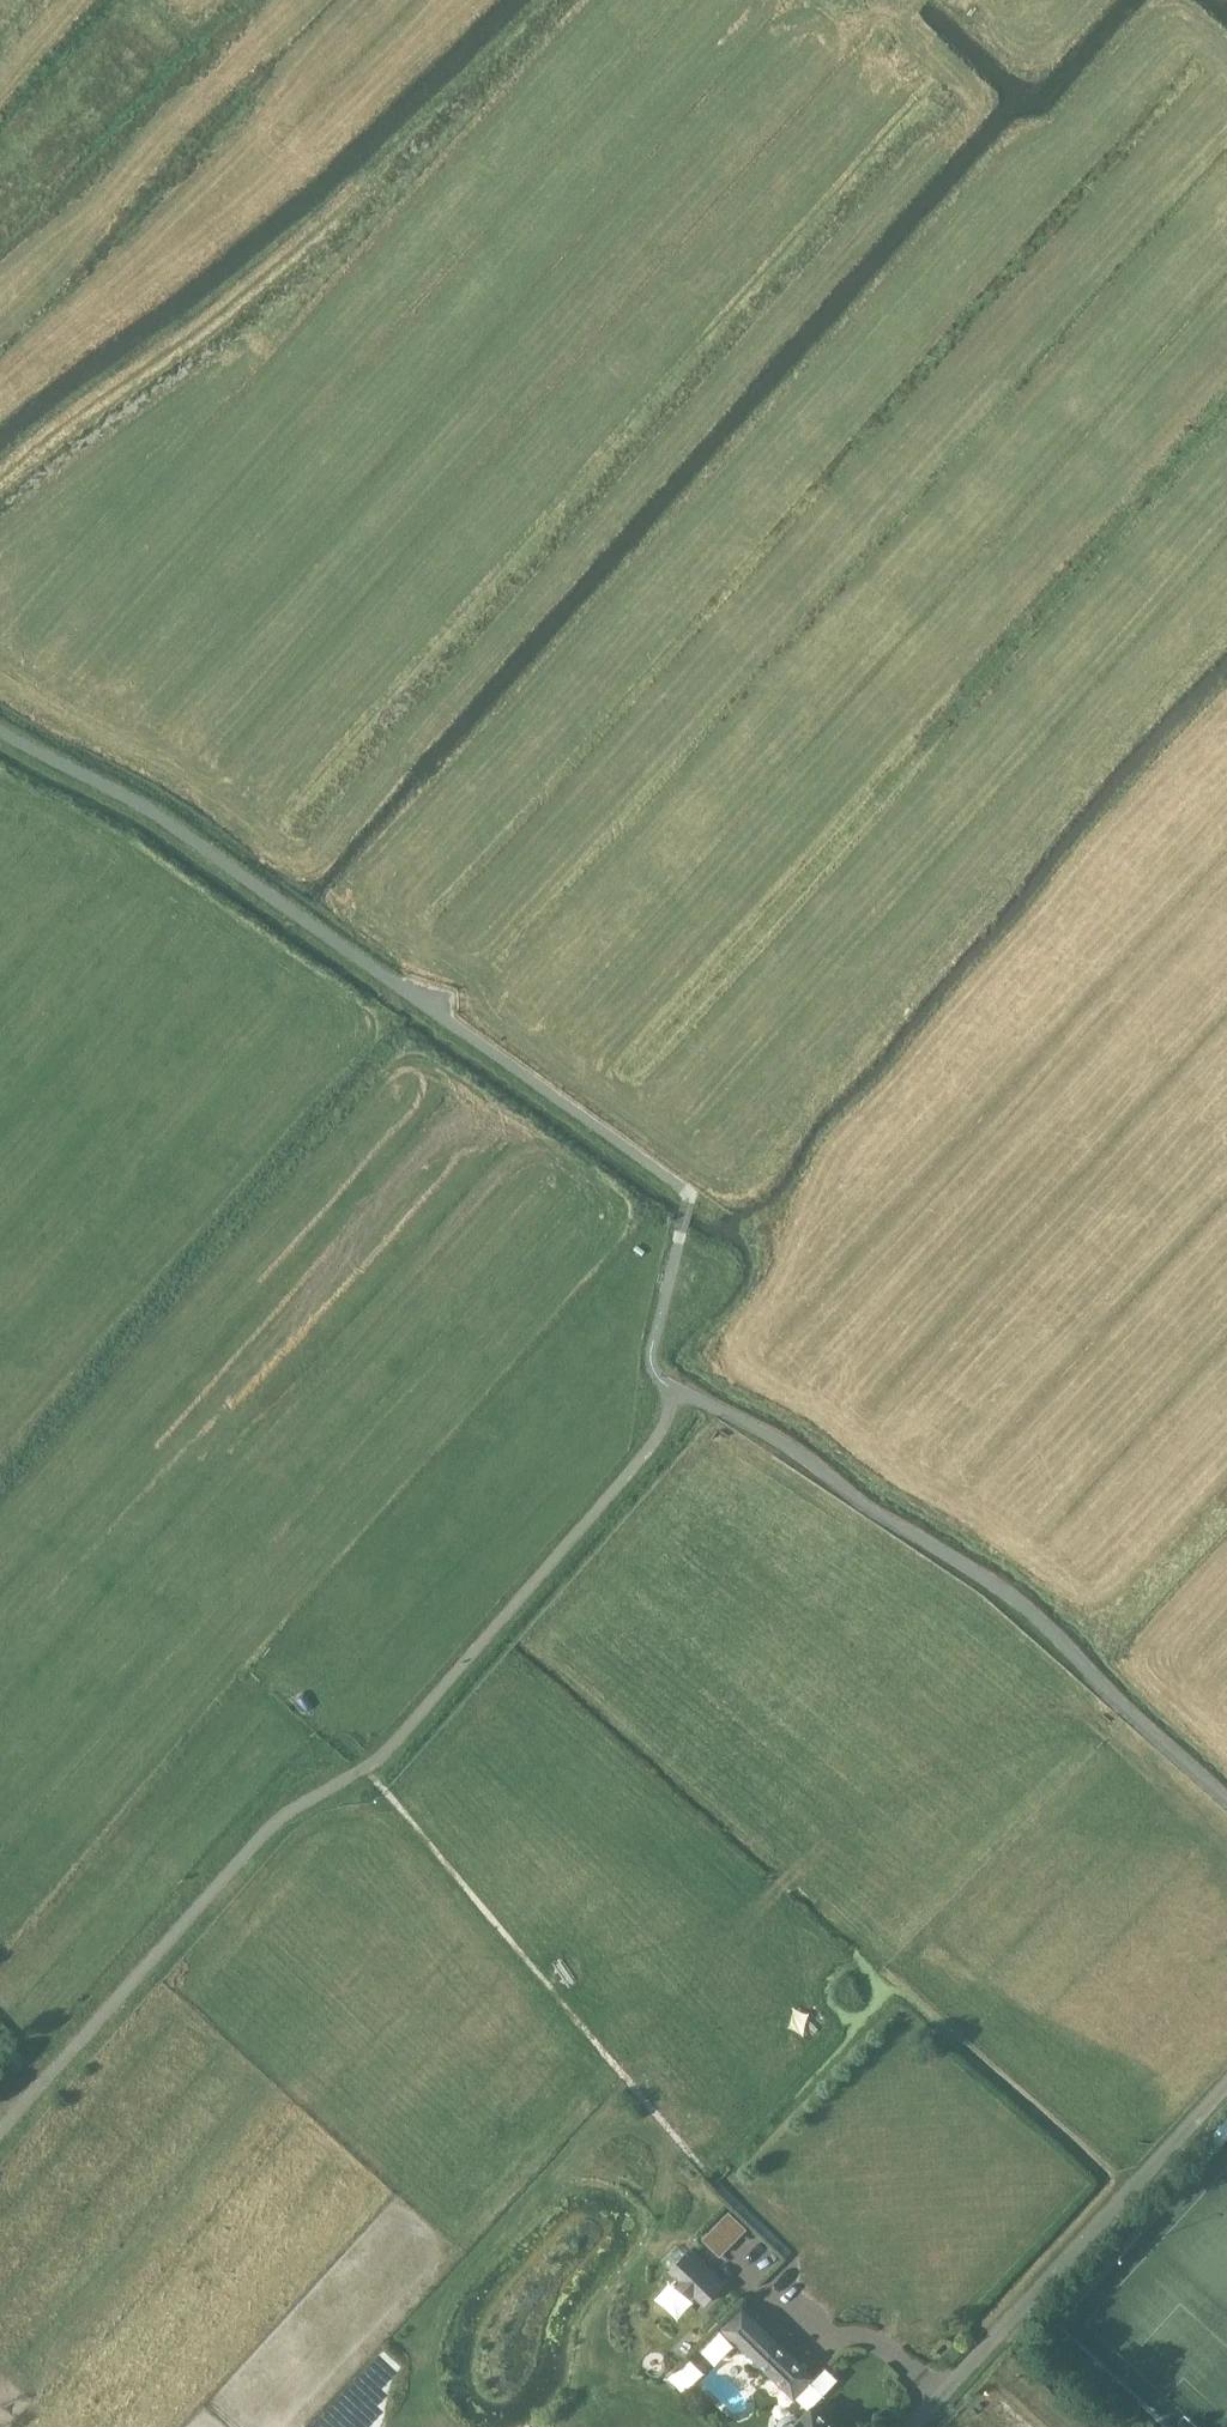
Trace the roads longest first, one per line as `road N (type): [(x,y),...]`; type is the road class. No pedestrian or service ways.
road 1 (track): [(363,1767),(722,2191),(789,2254)]
road 2 (unclassified): [(910,2426),(1226,2084)]

